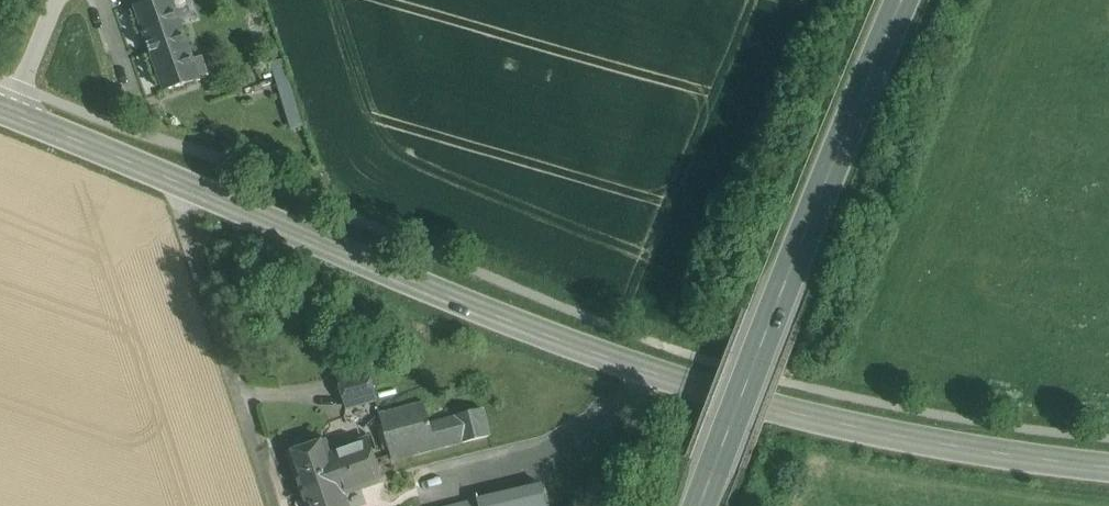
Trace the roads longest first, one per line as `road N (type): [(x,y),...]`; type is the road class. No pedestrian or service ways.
road 1 (tertiary): [(19,113),(793,413),(1108,465)]
road 2 (primary): [(903,0),(701,505)]

